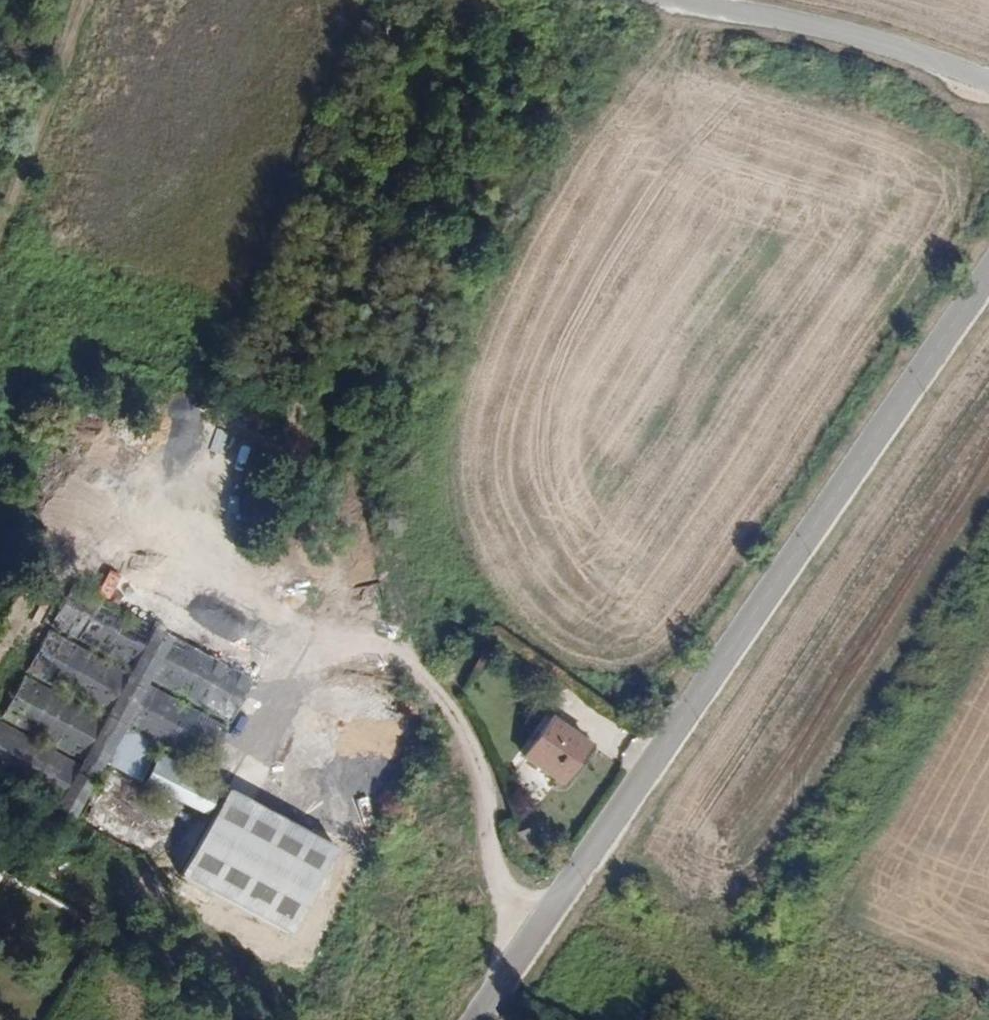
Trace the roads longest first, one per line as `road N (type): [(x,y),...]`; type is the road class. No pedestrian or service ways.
road 1 (track): [(552,0),(552,146),(380,499),(409,624),(495,822),(509,965)]
road 2 (unclassified): [(471,1019),(757,621),(988,276)]
road 3 (unclassified): [(678,0),(860,40),(988,85)]
road 4 (track): [(0,214),(85,0)]

